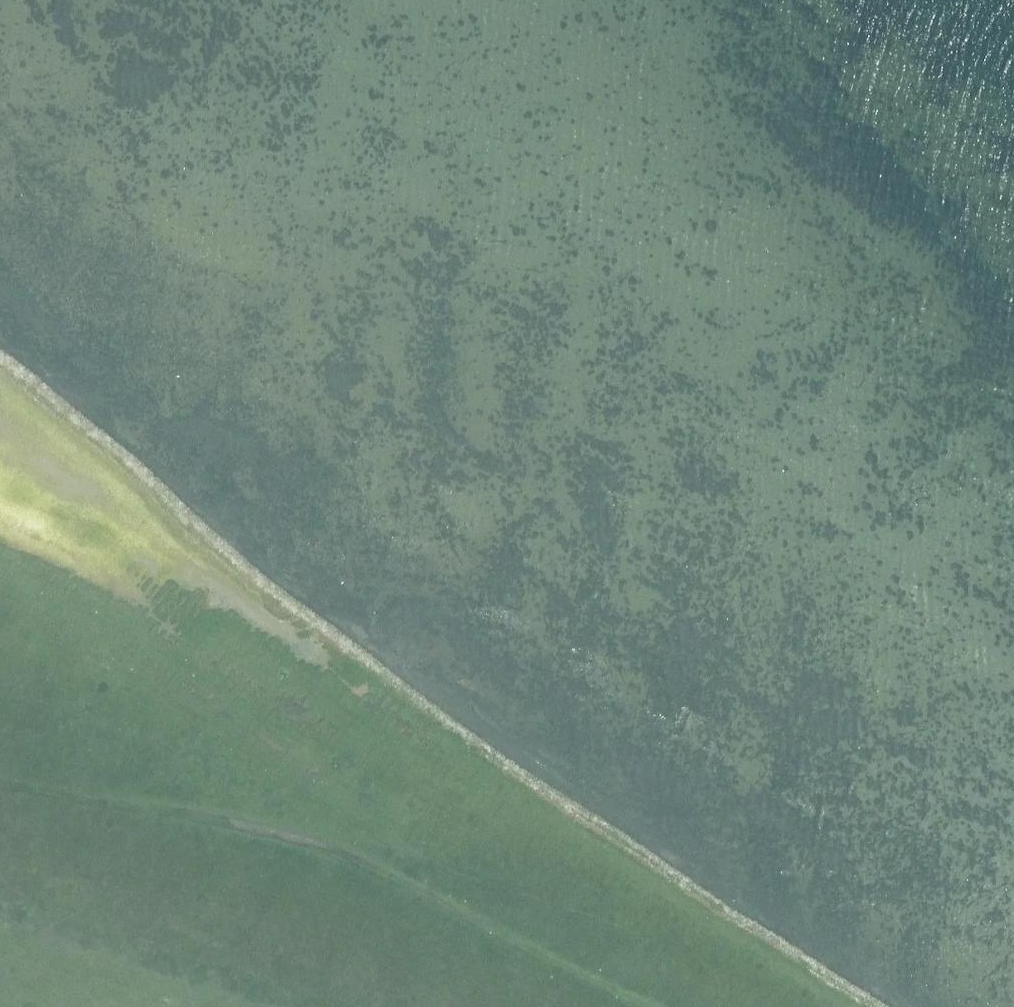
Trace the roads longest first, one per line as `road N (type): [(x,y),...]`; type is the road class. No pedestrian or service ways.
road 1 (track): [(658,1006),(304,837),(0,783)]

